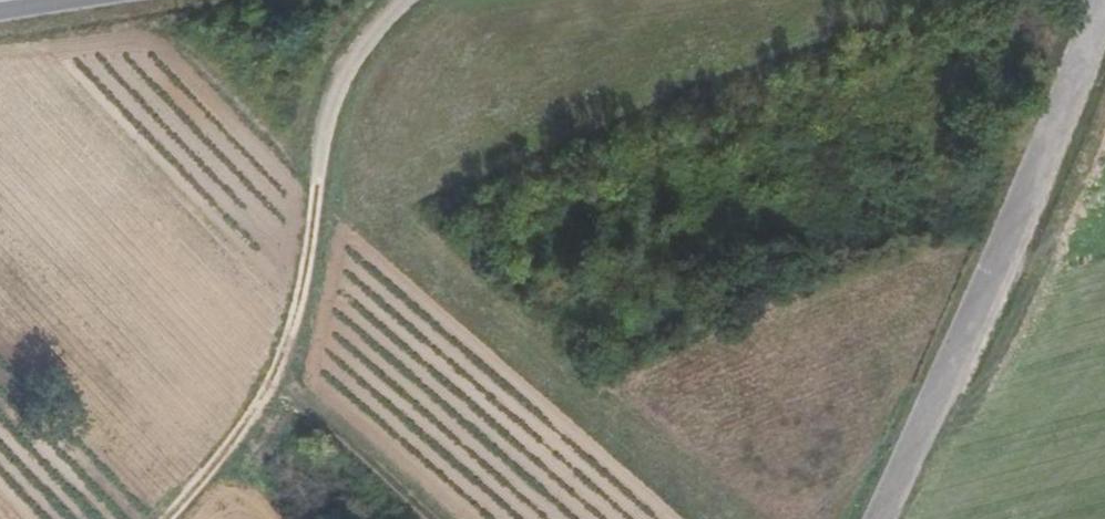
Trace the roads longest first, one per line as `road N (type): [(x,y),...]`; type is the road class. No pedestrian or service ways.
road 1 (track): [(403,0),(359,42),(336,81),(292,359),(205,470),(152,518)]
road 2 (unclassified): [(1102,0),(1050,140),(881,518)]

